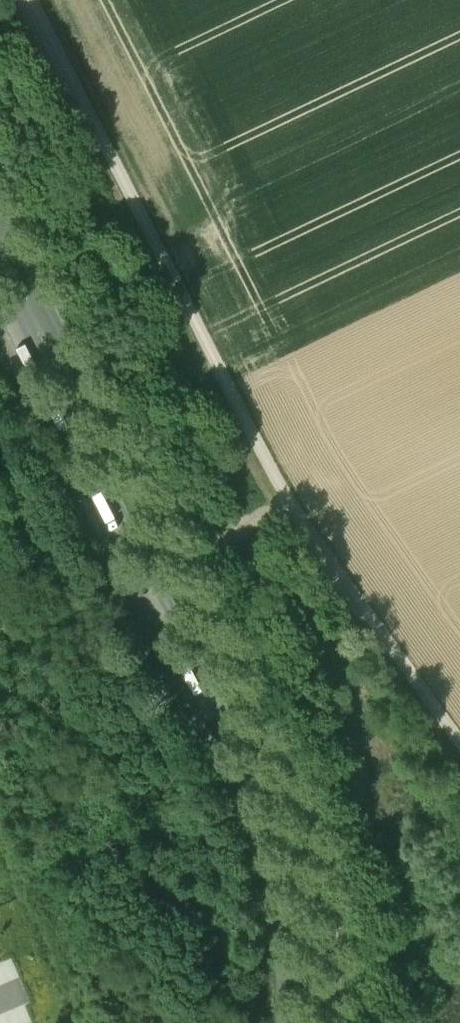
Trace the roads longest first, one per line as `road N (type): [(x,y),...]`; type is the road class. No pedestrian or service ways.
road 1 (unclassified): [(333,1022),(321,887),(272,747),(0,226)]
road 2 (track): [(459,745),(284,500),(29,0)]
road 3 (unclassified): [(0,282),(272,824),(299,927),(301,1022)]

